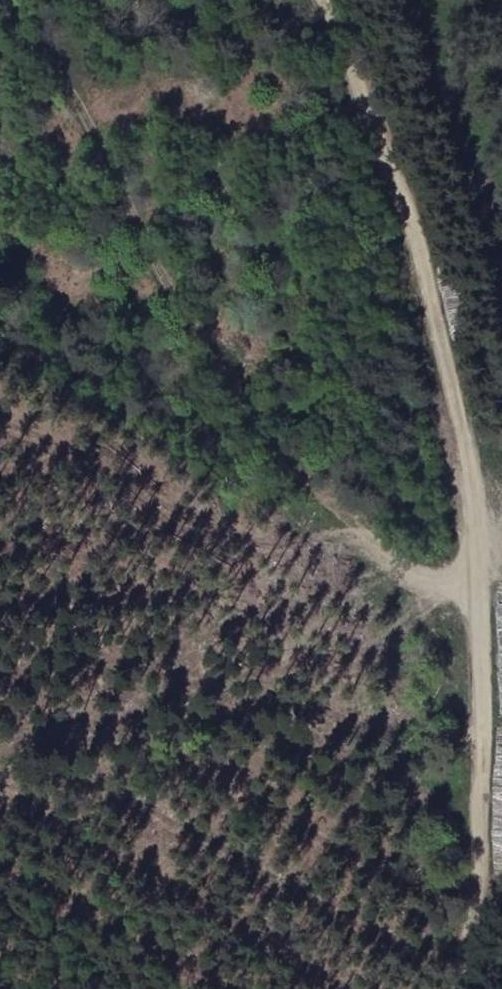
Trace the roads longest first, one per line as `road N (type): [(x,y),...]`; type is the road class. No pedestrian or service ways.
road 1 (track): [(441,988),(479,876),(472,544),(405,169),(340,0)]
road 2 (track): [(15,0),(226,389),(473,624)]

